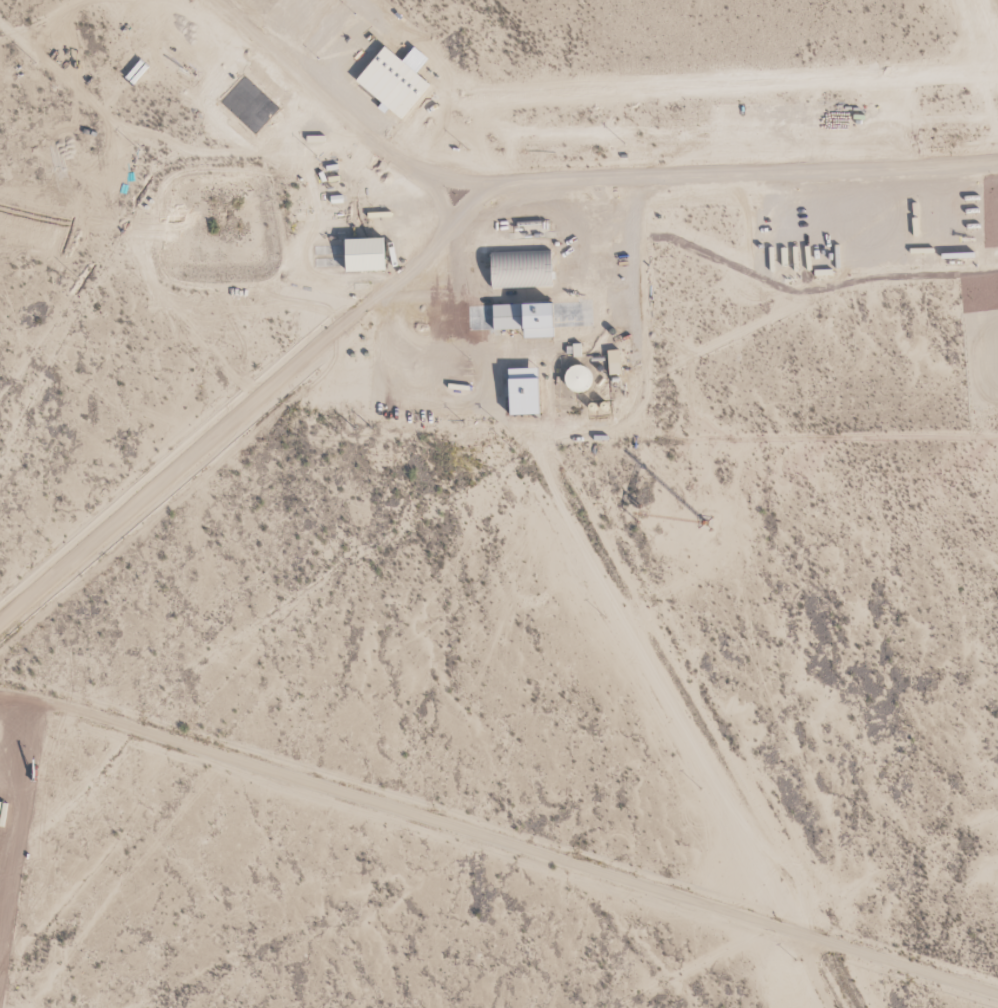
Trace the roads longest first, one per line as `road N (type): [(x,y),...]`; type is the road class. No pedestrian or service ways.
road 1 (track): [(870,1007),(595,557),(414,201),(371,142),(217,0)]
road 2 (track): [(0,695),(997,998)]
road 3 (track): [(997,163),(489,182),(279,237)]
road 4 (track): [(489,182),(0,618)]

